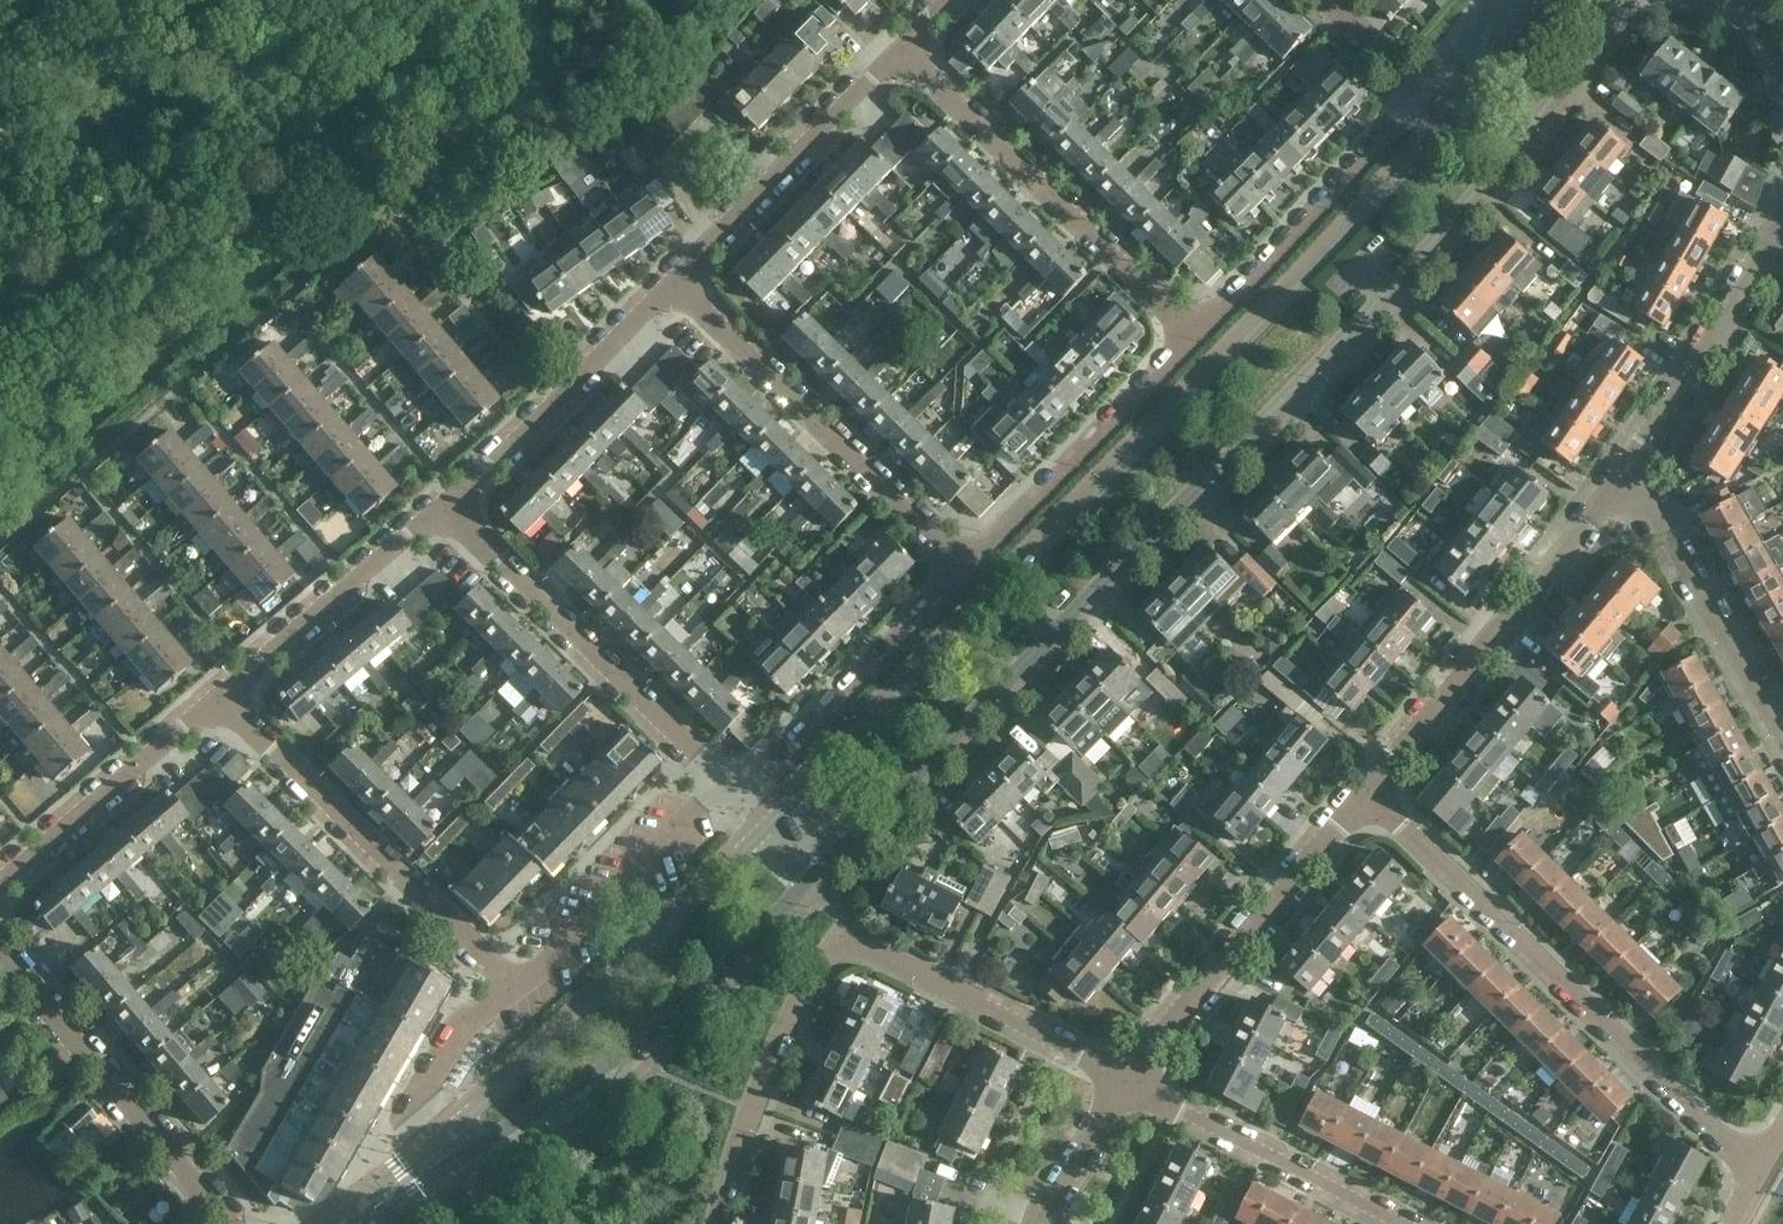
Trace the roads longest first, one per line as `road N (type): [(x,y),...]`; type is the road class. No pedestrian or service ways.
road 1 (tertiary): [(821,865),(1367,310),(1528,124),(1619,0)]
road 2 (tertiary): [(1452,112),(1335,246),(772,820)]
road 3 (residential): [(1759,1178),(1377,793)]
road 4 (tertiary): [(471,1150),(637,1046),(821,865)]
road 5 (tertiary): [(772,820),(452,1130)]
road 6 (residential): [(674,280),(973,569)]
road 7 (residential): [(515,987),(219,700)]
road 8 (residential): [(1198,330),(1155,303),(904,49)]
road 9 (residential): [(1377,793),(1630,475)]
road 10 (residential): [(727,777),(444,500)]
road 11 (residential): [(1128,1085),(1377,793)]
road 12 (residential): [(239,1223),(0,951)]
road 13 (residential): [(718,1223),(752,1103),(817,975),(838,946),(882,950)]
road 14 (residential): [(1198,330),(1275,261),(1423,90)]
road 15 (residential): [(973,569),(1198,330)]
road 16 (residential): [(674,280),(904,49)]
road 17 (residential): [(744,792),(973,569)]
road 18 (residential): [(444,500),(674,280)]
road 19 (residential): [(1630,475),(1782,201)]
road 20 (residential): [(219,700),(444,500)]
road 21 (residential): [(1395,1223),(1128,1085)]
road 22 (residential): [(1782,733),(1729,624),(1630,475)]
road 23 (residential): [(727,777),(515,987)]
road 24 (residential): [(219,700),(0,893)]
road 25 (residential): [(1128,1085),(882,950)]
road 26 (residential): [(515,987),(464,1031),(430,1080),(427,1097),(452,1130)]
road 27 (residential): [(1039,1223),(1128,1085)]
road 28 (tertiary): [(1538,0),(1452,112)]
road 29 (residential): [(1330,0),(1423,90)]

